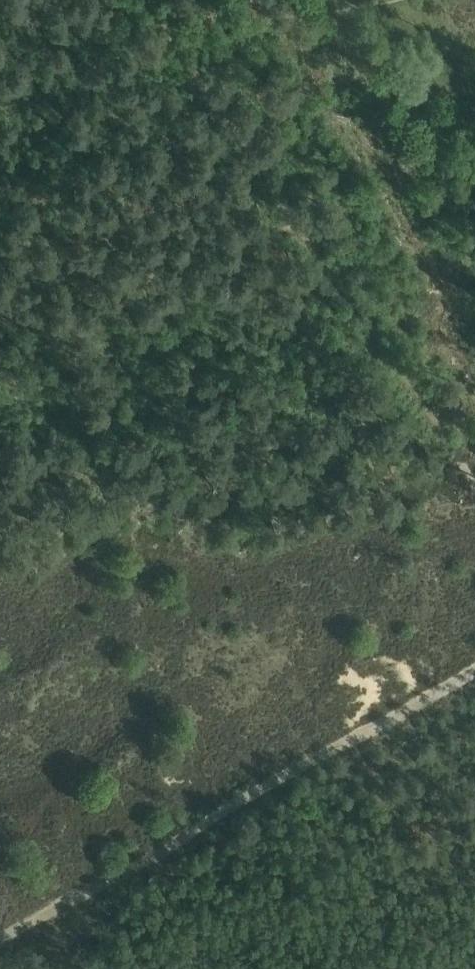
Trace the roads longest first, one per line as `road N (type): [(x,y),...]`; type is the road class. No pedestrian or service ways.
road 1 (track): [(149,0),(474,486)]
road 2 (track): [(474,671),(0,940)]

